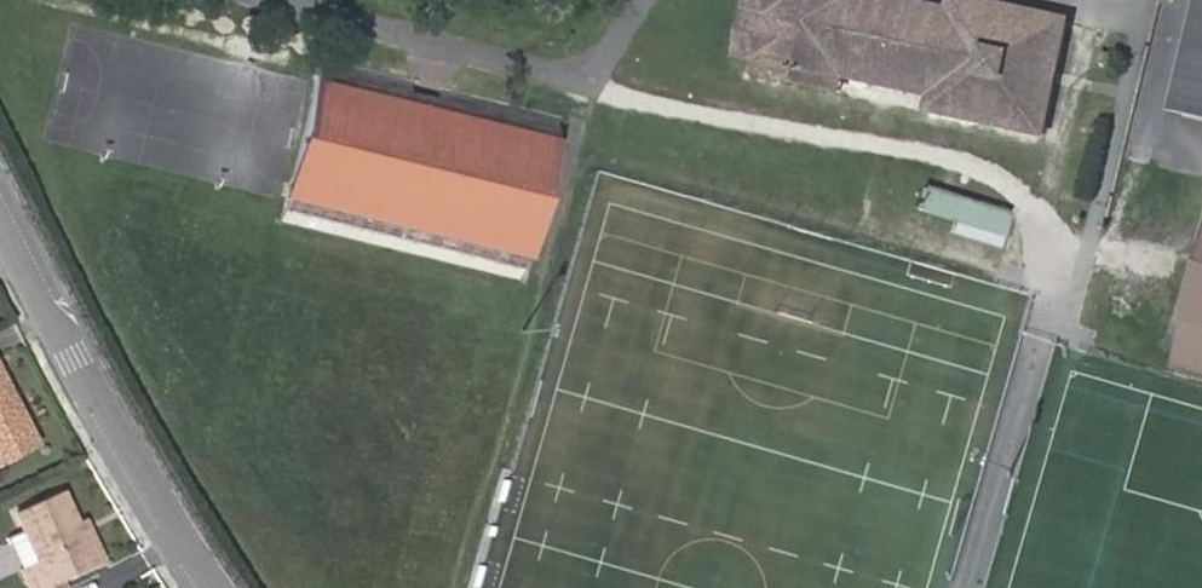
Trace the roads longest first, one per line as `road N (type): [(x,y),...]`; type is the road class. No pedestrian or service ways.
road 1 (residential): [(214,587),(71,360),(0,217)]

